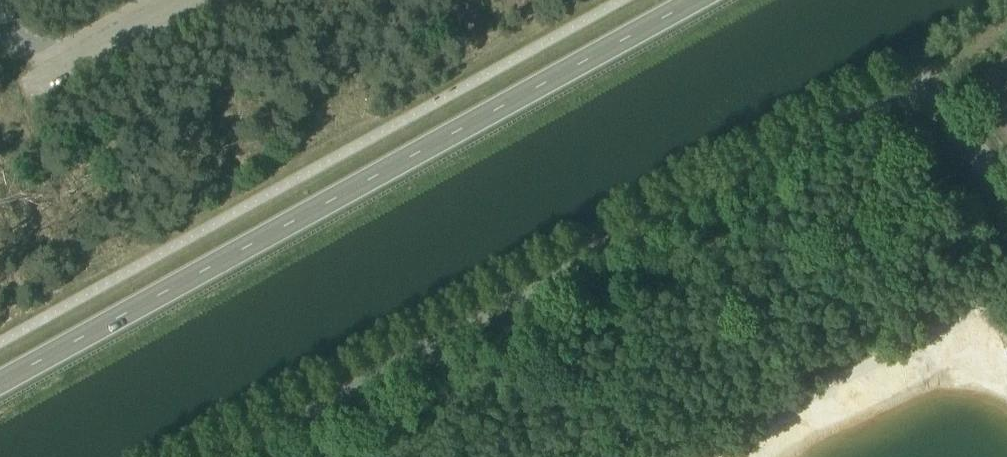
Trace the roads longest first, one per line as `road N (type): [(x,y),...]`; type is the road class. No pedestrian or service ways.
road 1 (unclassified): [(222,456),(873,100),(940,107),(1006,193)]
road 2 (secondary): [(0,385),(700,0)]
road 3 (track): [(896,97),(936,62),(1006,23)]

